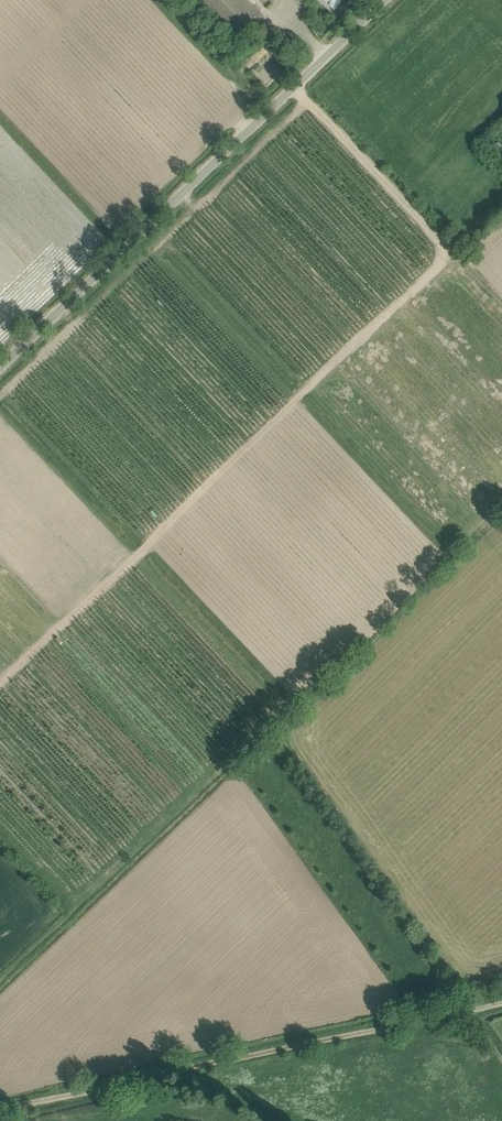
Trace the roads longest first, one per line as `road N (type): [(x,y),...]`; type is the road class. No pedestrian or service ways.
road 1 (unclassified): [(0,365),(383,0)]
road 2 (track): [(0,1109),(468,1011)]

